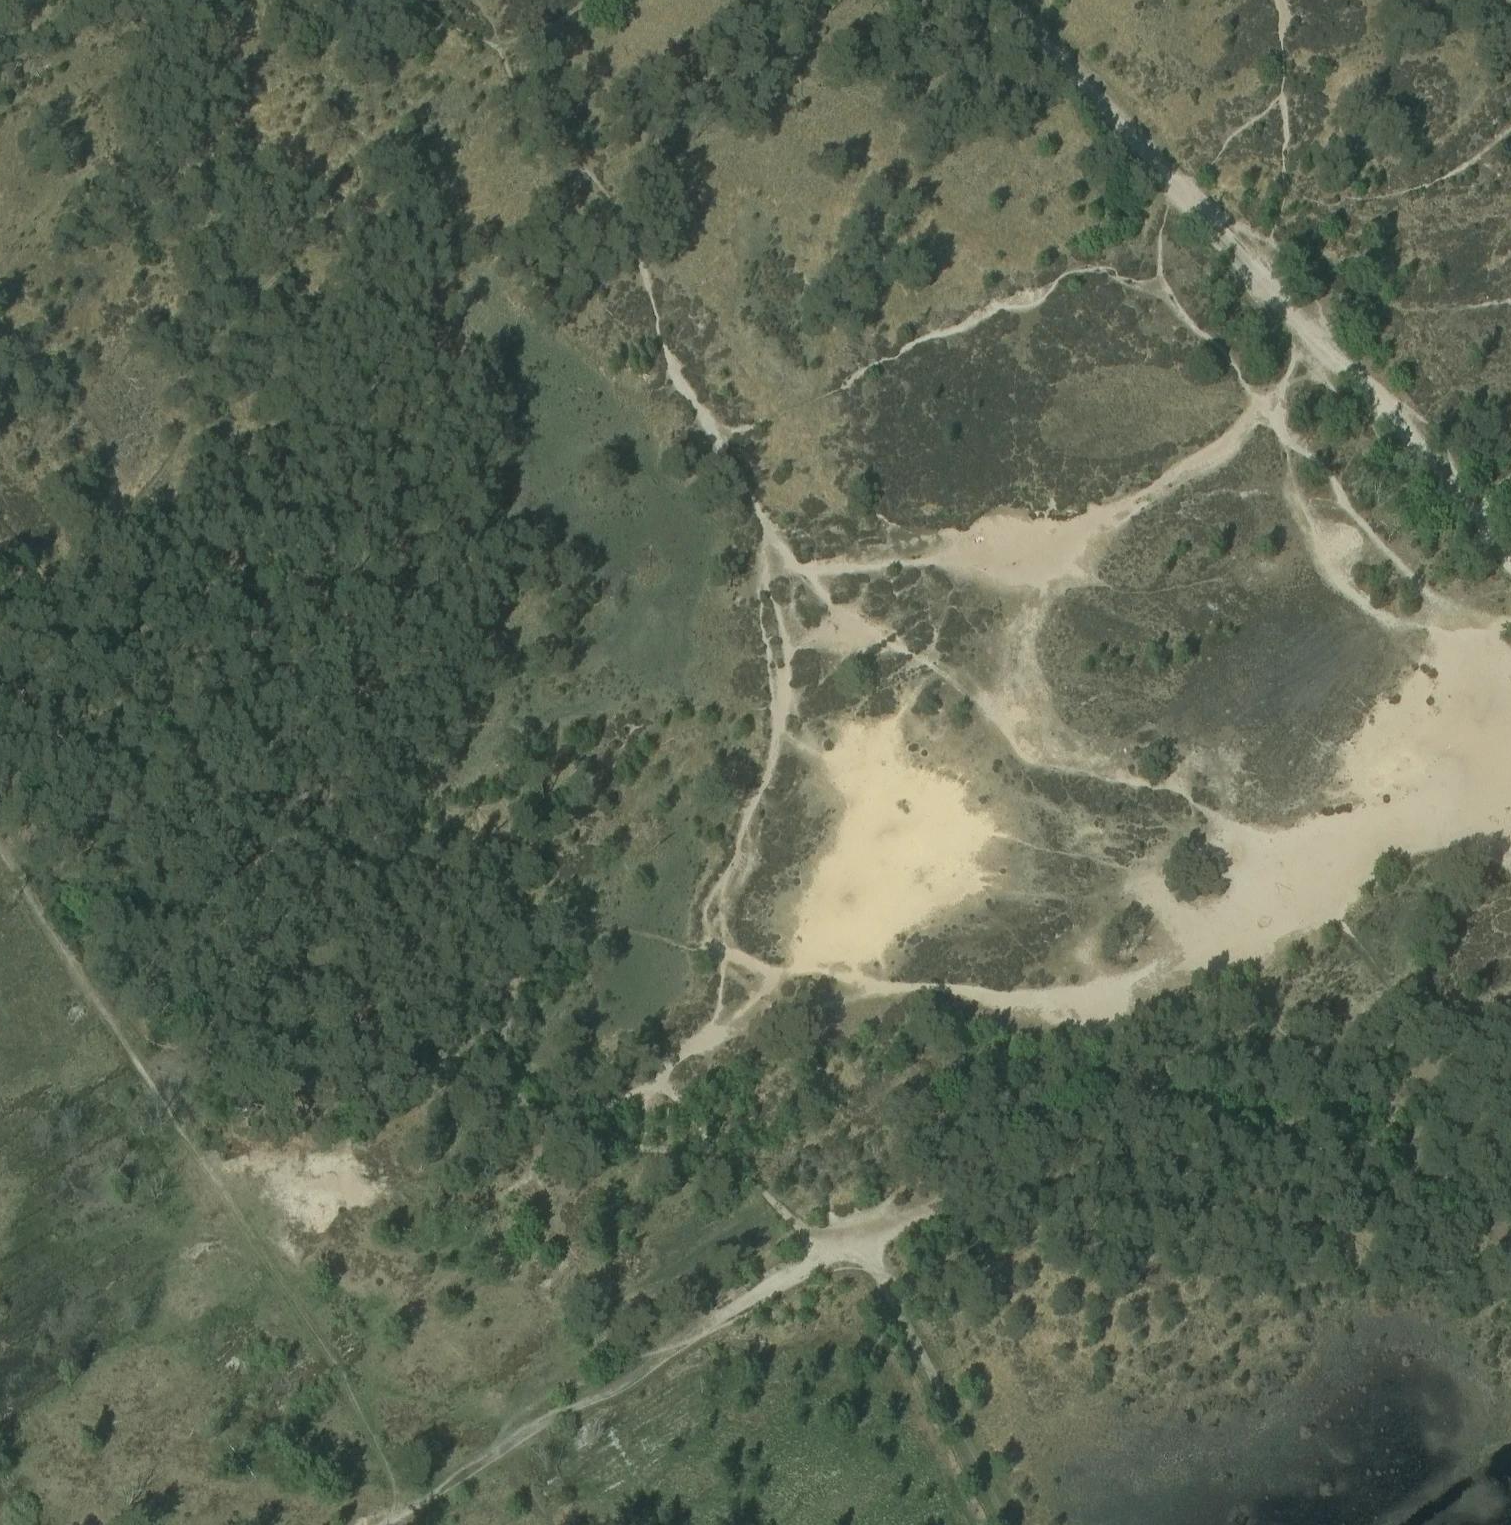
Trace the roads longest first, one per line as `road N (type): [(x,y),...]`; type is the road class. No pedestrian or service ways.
road 1 (track): [(417,1505),(0,851)]
road 2 (track): [(832,1247),(520,1448),(385,1524)]

